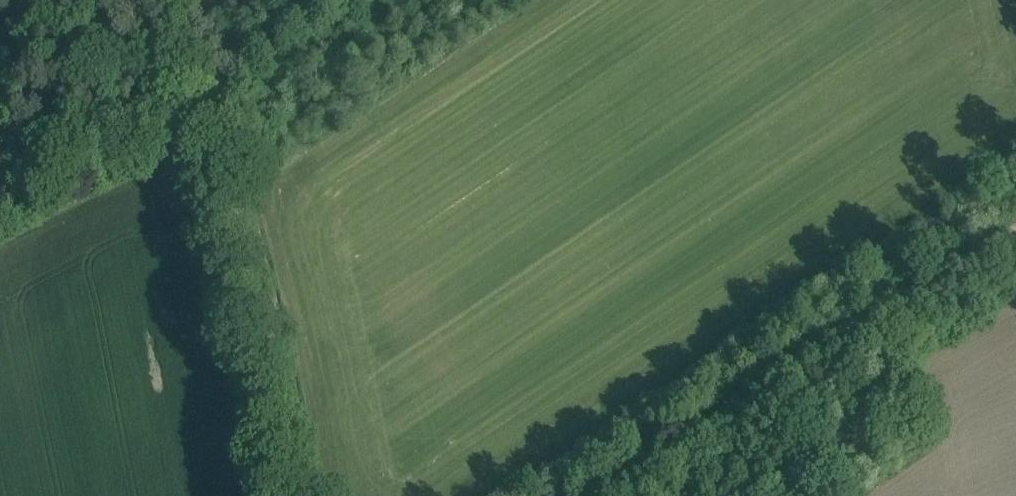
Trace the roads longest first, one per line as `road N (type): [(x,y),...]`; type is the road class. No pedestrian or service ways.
road 1 (unclassified): [(299,495),(283,373),(179,0)]
road 2 (track): [(1015,226),(594,495)]

